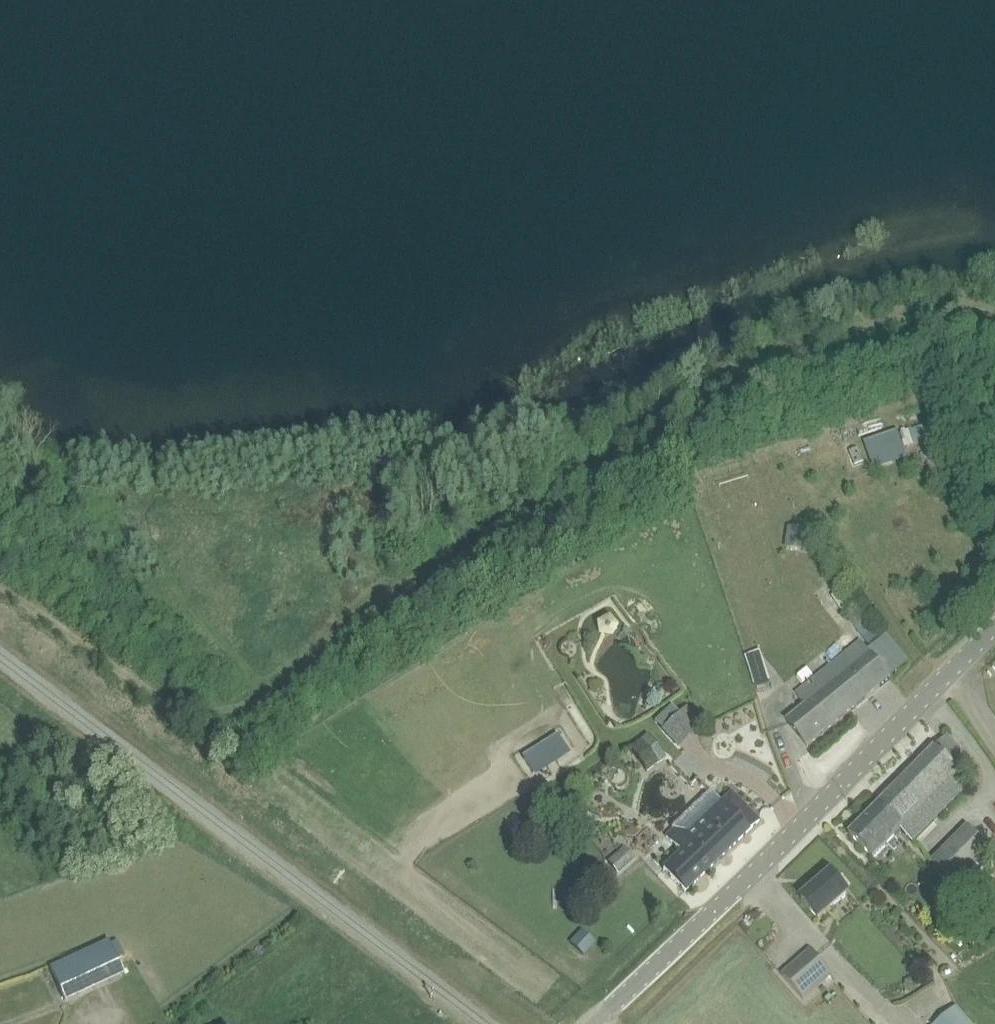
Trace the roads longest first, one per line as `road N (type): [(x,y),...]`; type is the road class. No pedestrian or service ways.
road 1 (track): [(994,318),(946,313),(836,340),(701,402),(390,592),(255,709),(232,716),(160,695),(0,576)]
road 2 (unclassified): [(598,1023),(784,848),(994,625)]

